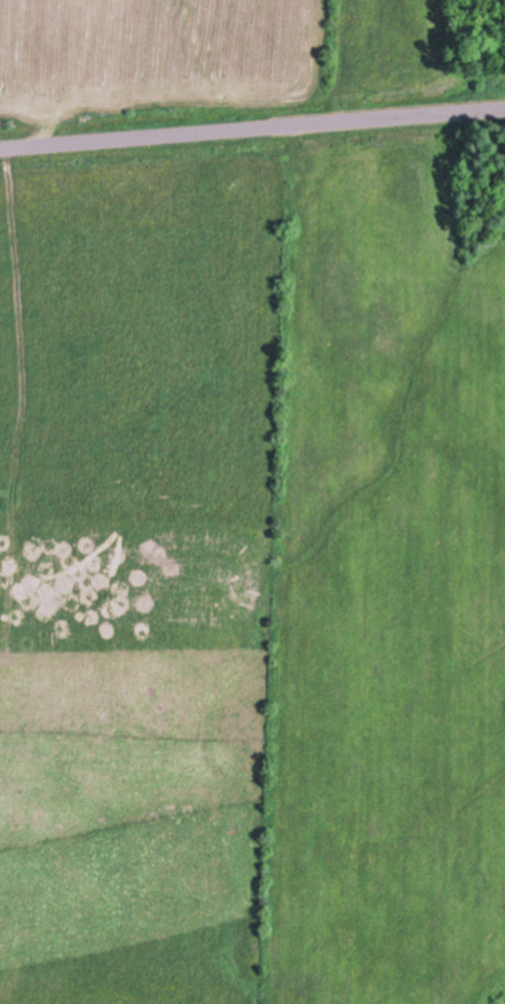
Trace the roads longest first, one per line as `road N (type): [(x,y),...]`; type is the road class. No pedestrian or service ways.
road 1 (residential): [(0,150),(504,109)]

